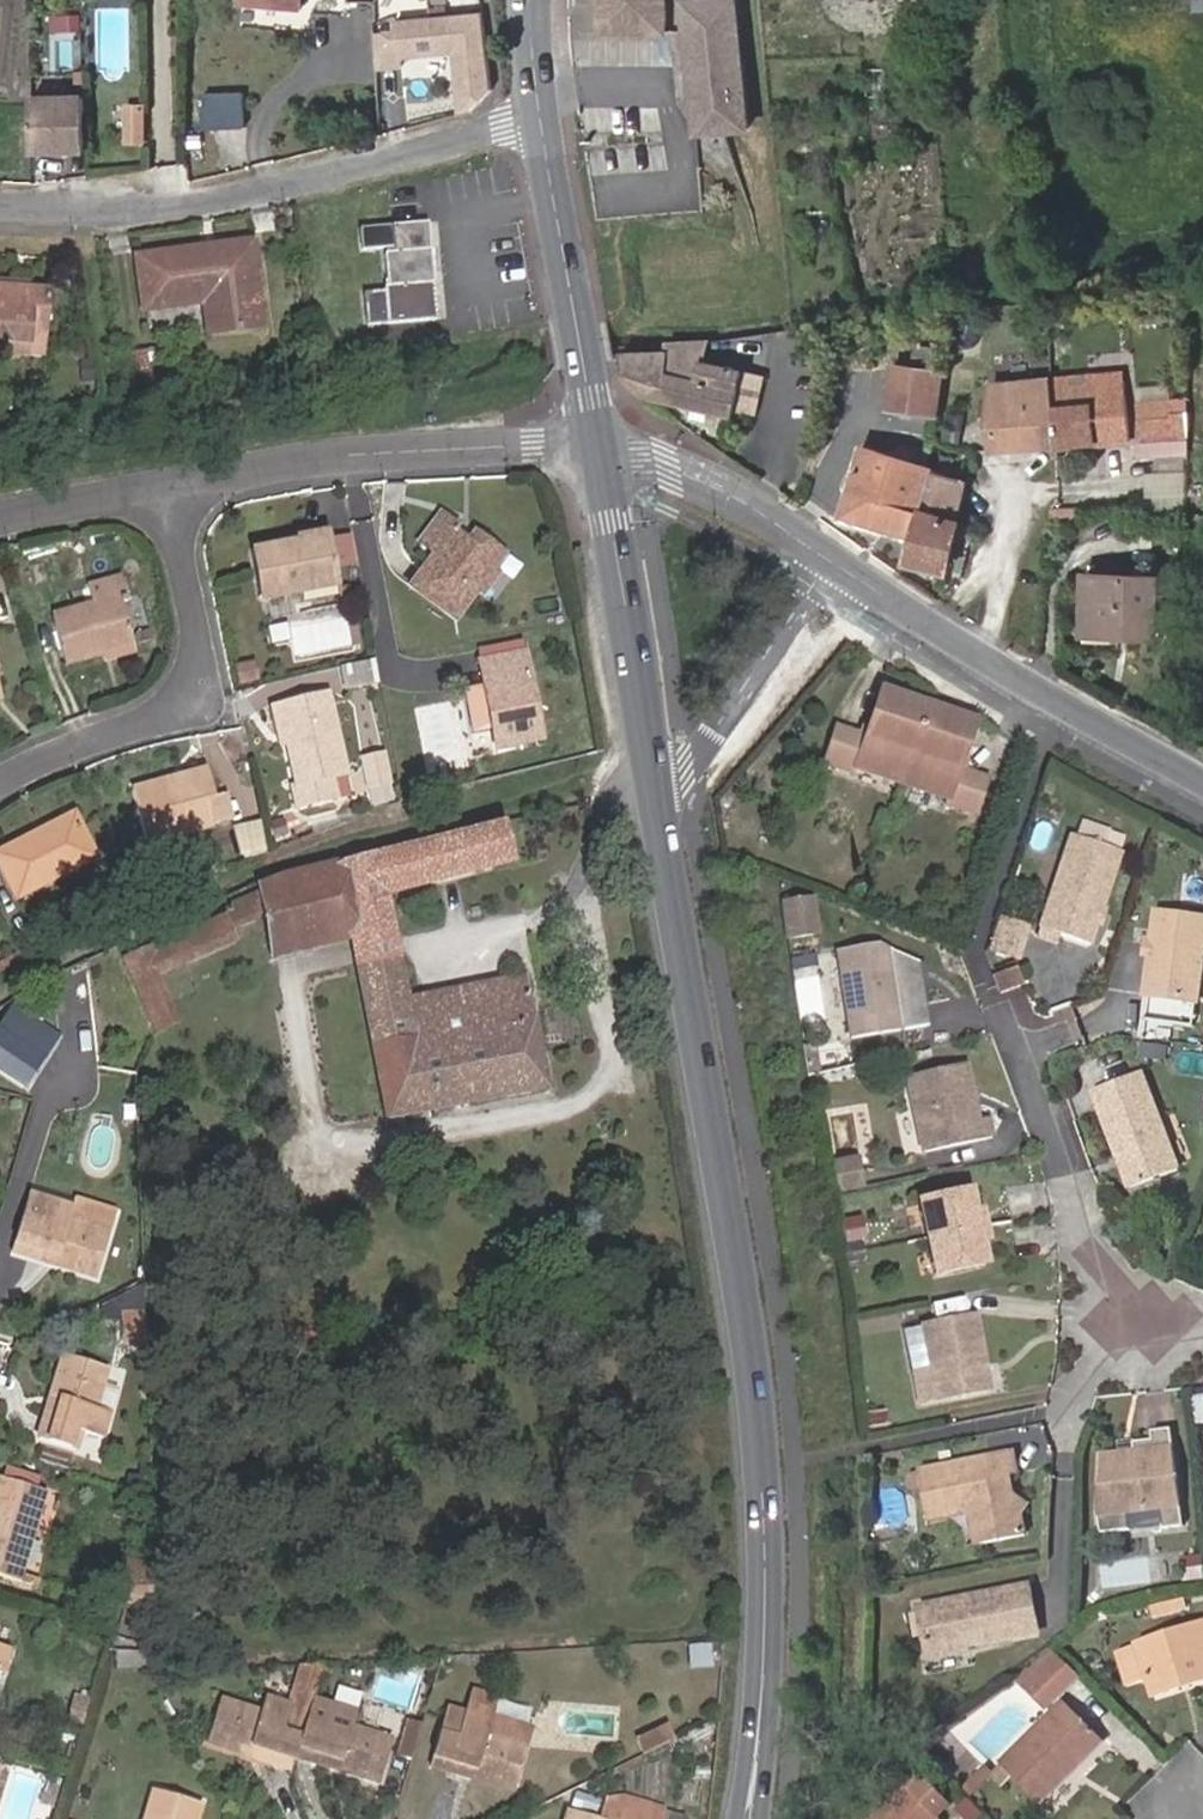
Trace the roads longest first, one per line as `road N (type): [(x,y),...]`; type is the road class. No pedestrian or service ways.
road 1 (secondary): [(756,1818),(766,1728),(769,1465),(662,807)]
road 2 (residential): [(550,118),(116,218),(0,212)]
road 3 (residential): [(598,442),(342,455),(160,487)]
road 4 (residential): [(1202,777),(828,560)]
road 5 (residential): [(160,487),(194,610),(197,685),(169,715),(52,756),(0,785)]
road 6 (secondary): [(662,807),(598,442)]
road 7 (residential): [(1202,1305),(1104,1270),(1013,1032)]
road 8 (secondary): [(598,442),(550,118)]
road 9 (unclassified): [(662,807),(828,560)]
road 10 (residential): [(828,560),(749,508),(598,442)]
road 11 (residential): [(160,487),(0,519)]

